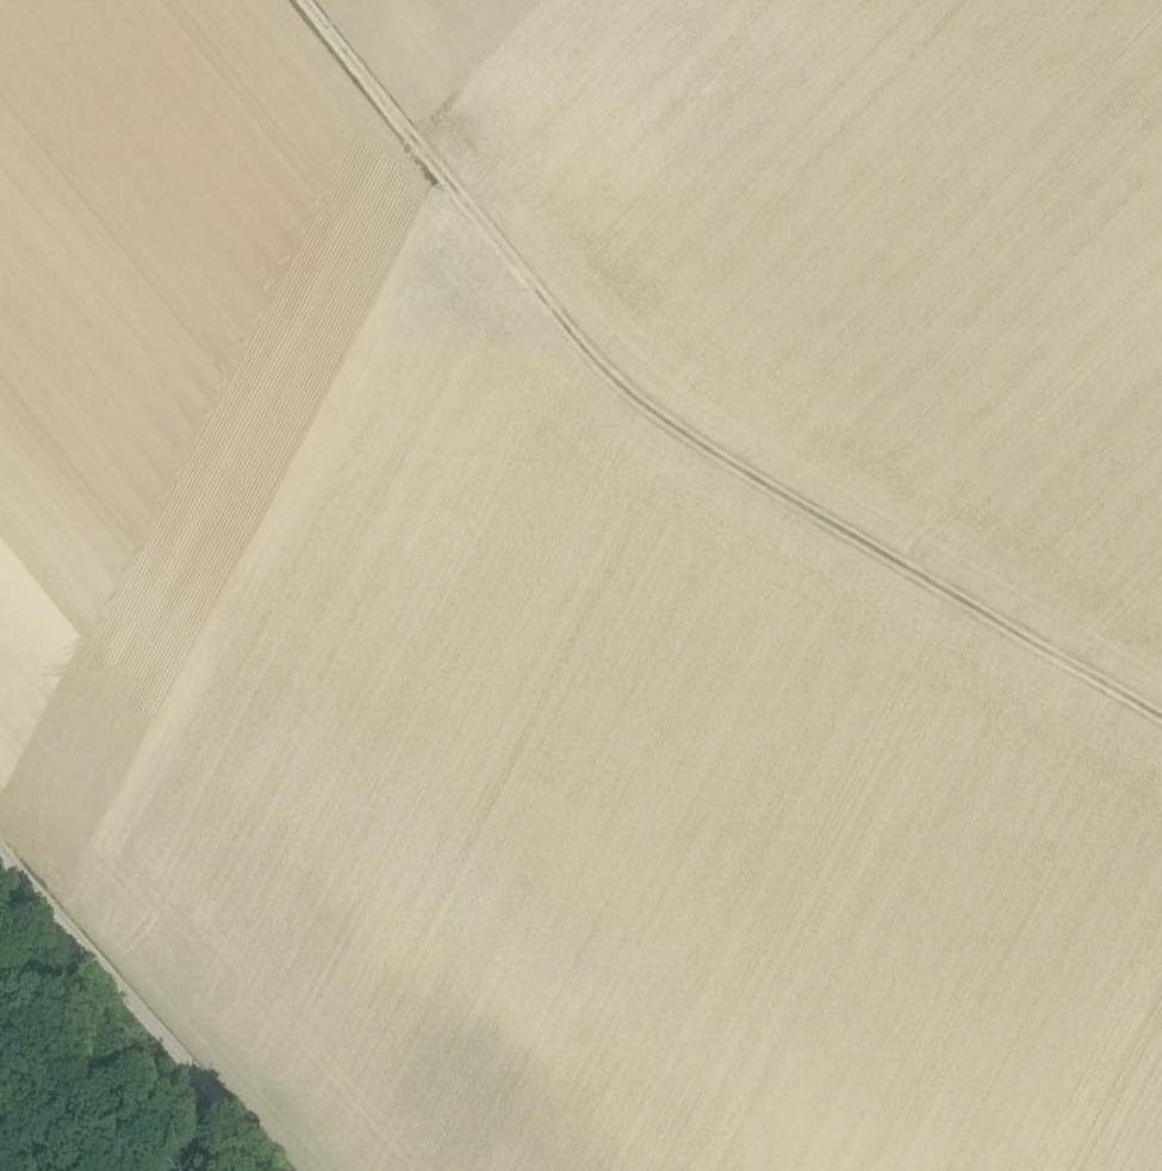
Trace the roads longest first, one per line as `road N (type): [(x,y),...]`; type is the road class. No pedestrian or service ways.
road 1 (track): [(1161,713),(669,425),(607,374),(459,190)]
road 2 (track): [(283,1170),(0,851)]
road 3 (track): [(306,0),(459,190)]

